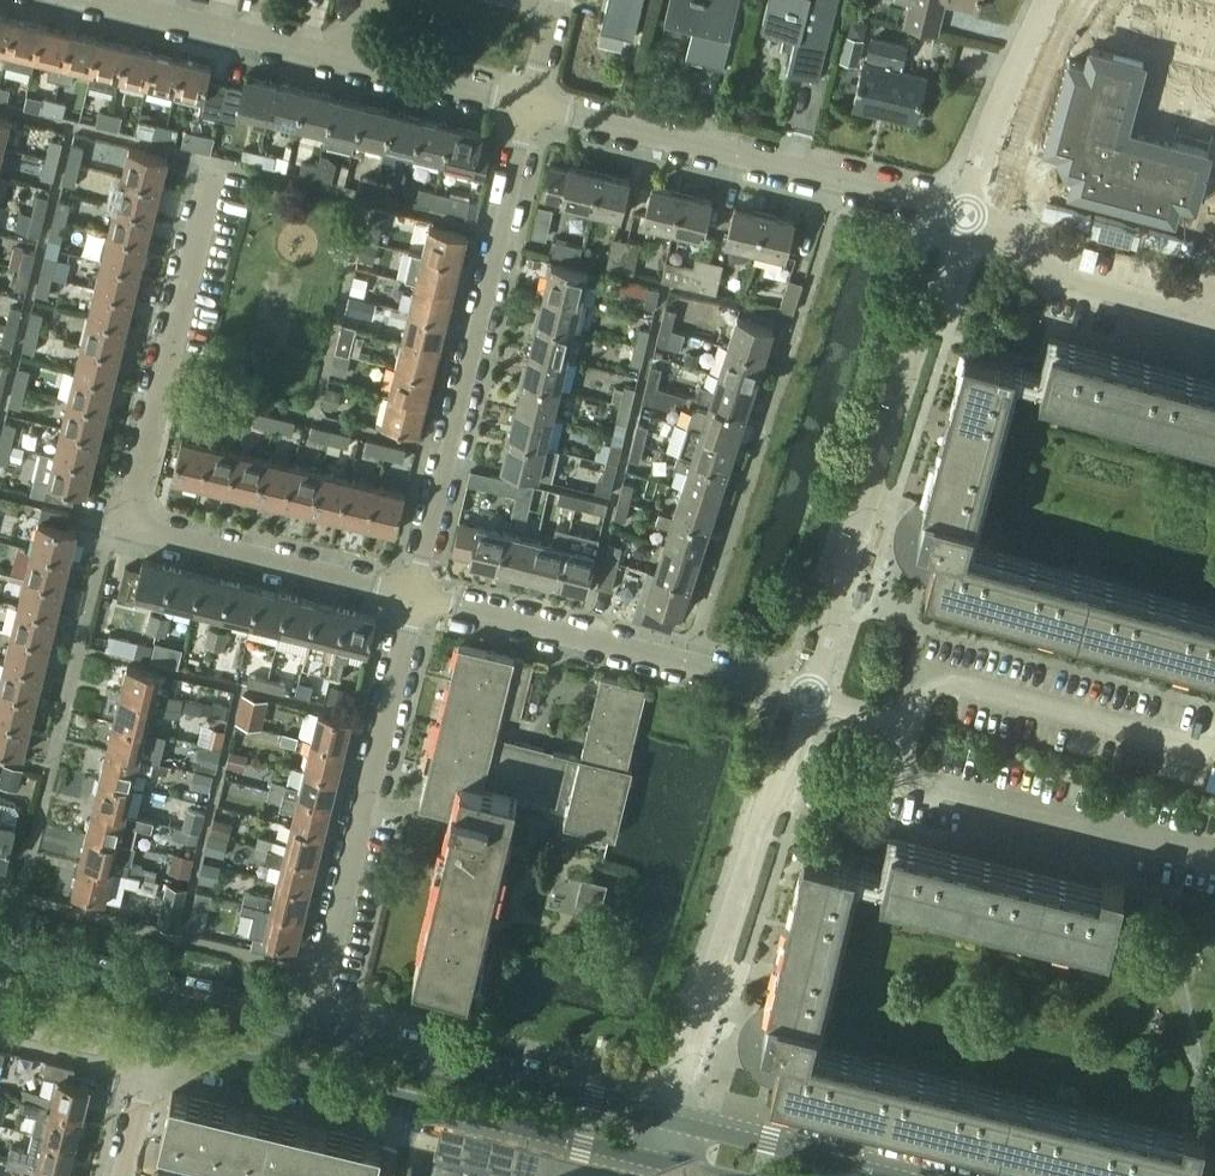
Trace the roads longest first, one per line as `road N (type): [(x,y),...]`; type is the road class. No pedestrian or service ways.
road 1 (tertiary): [(147,1039),(658,1163)]
road 2 (residential): [(965,212),(807,693)]
road 3 (residential): [(418,588),(530,109)]
road 4 (residential): [(307,1032),(418,588)]
road 5 (residential): [(965,212),(530,109)]
road 6 (residential): [(807,693),(672,1119)]
road 7 (residential): [(807,693),(418,588)]
road 8 (tertiary): [(672,1119),(307,1032)]
road 9 (residential): [(117,511),(203,167)]
road 10 (tertiary): [(307,1032),(0,959)]
road 11 (residential): [(418,588),(117,511)]
road 12 (residential): [(347,64),(88,0)]
road 13 (residential): [(1184,314),(1068,286),(1026,236),(965,212)]
road 14 (residential): [(1046,0),(998,110),(965,212)]
road 15 (tertiary): [(868,1170),(672,1119)]
road 16 (residential): [(530,109),(347,64)]
road 17 (residential): [(530,109),(554,18),(487,0)]
road 18 (tertiary): [(0,1005),(147,1039)]
road 19 (residential): [(113,1175),(147,1039)]

